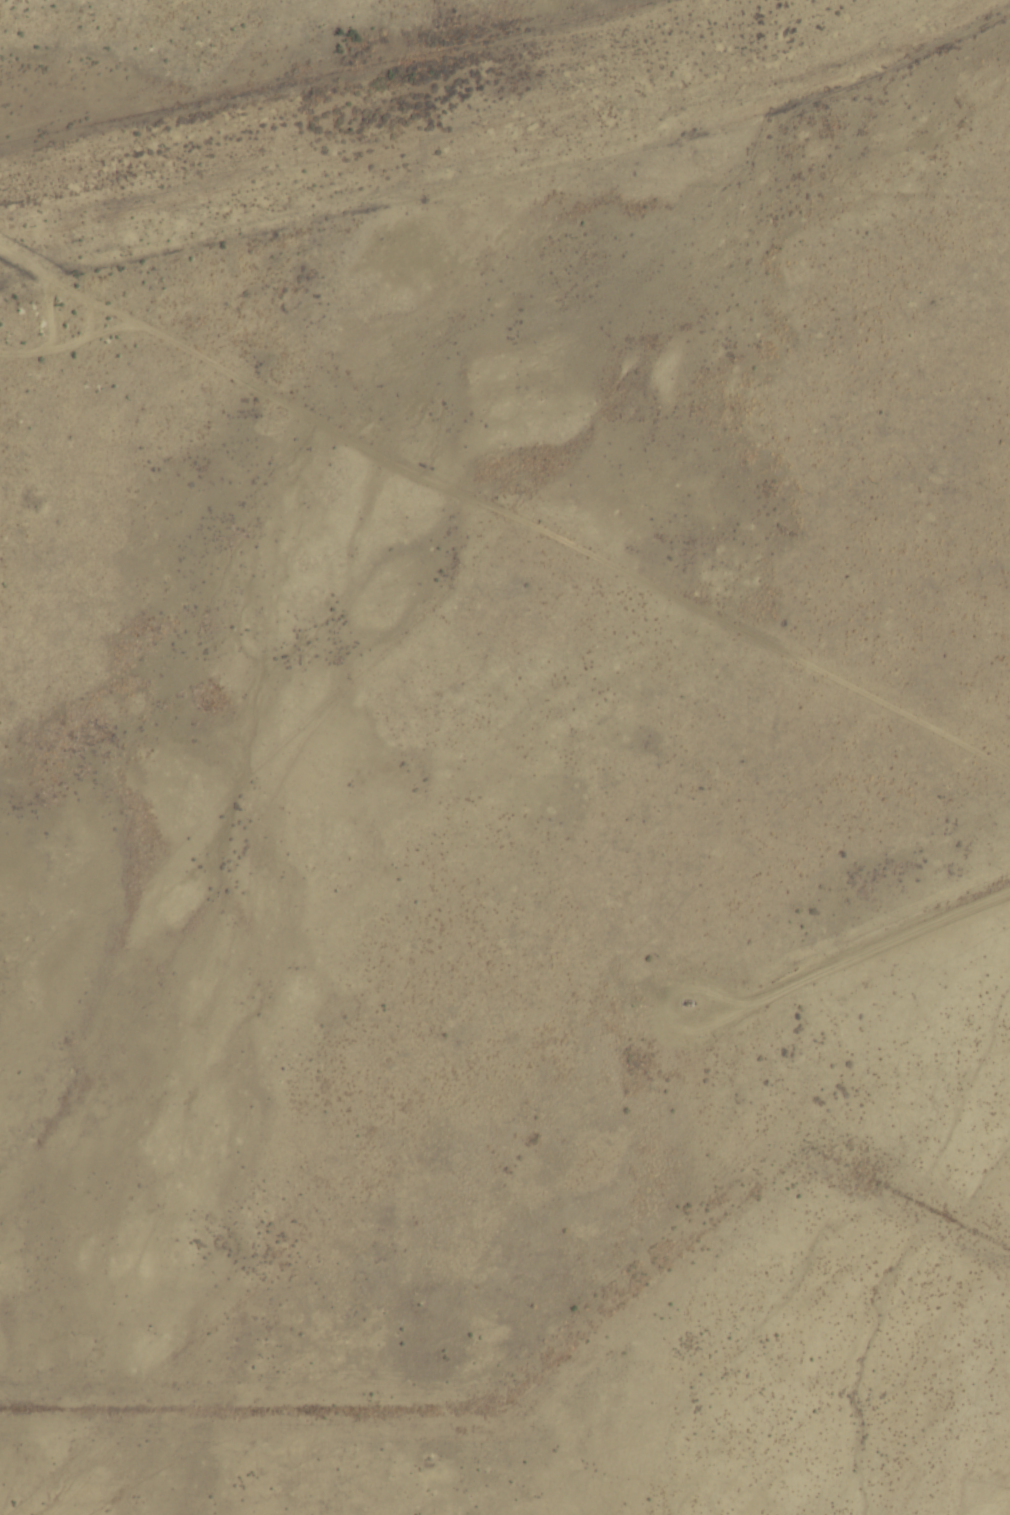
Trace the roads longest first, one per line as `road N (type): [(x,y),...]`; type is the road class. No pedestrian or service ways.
road 1 (track): [(0,244),(410,471),(589,548),(1009,764)]
road 2 (track): [(0,350),(51,347),(145,322)]

